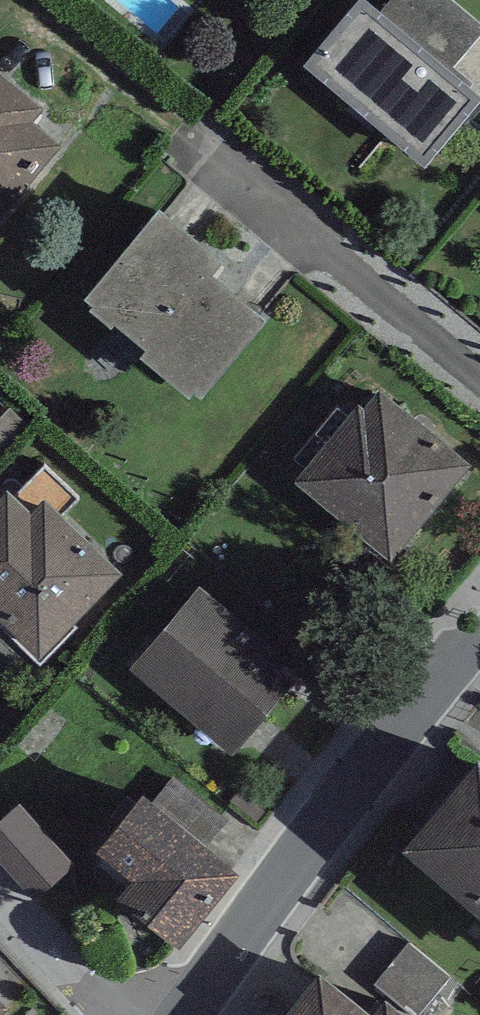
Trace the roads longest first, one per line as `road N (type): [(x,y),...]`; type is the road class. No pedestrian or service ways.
road 1 (residential): [(190,1014),(479,644)]
road 2 (residential): [(114,1014),(0,891)]

